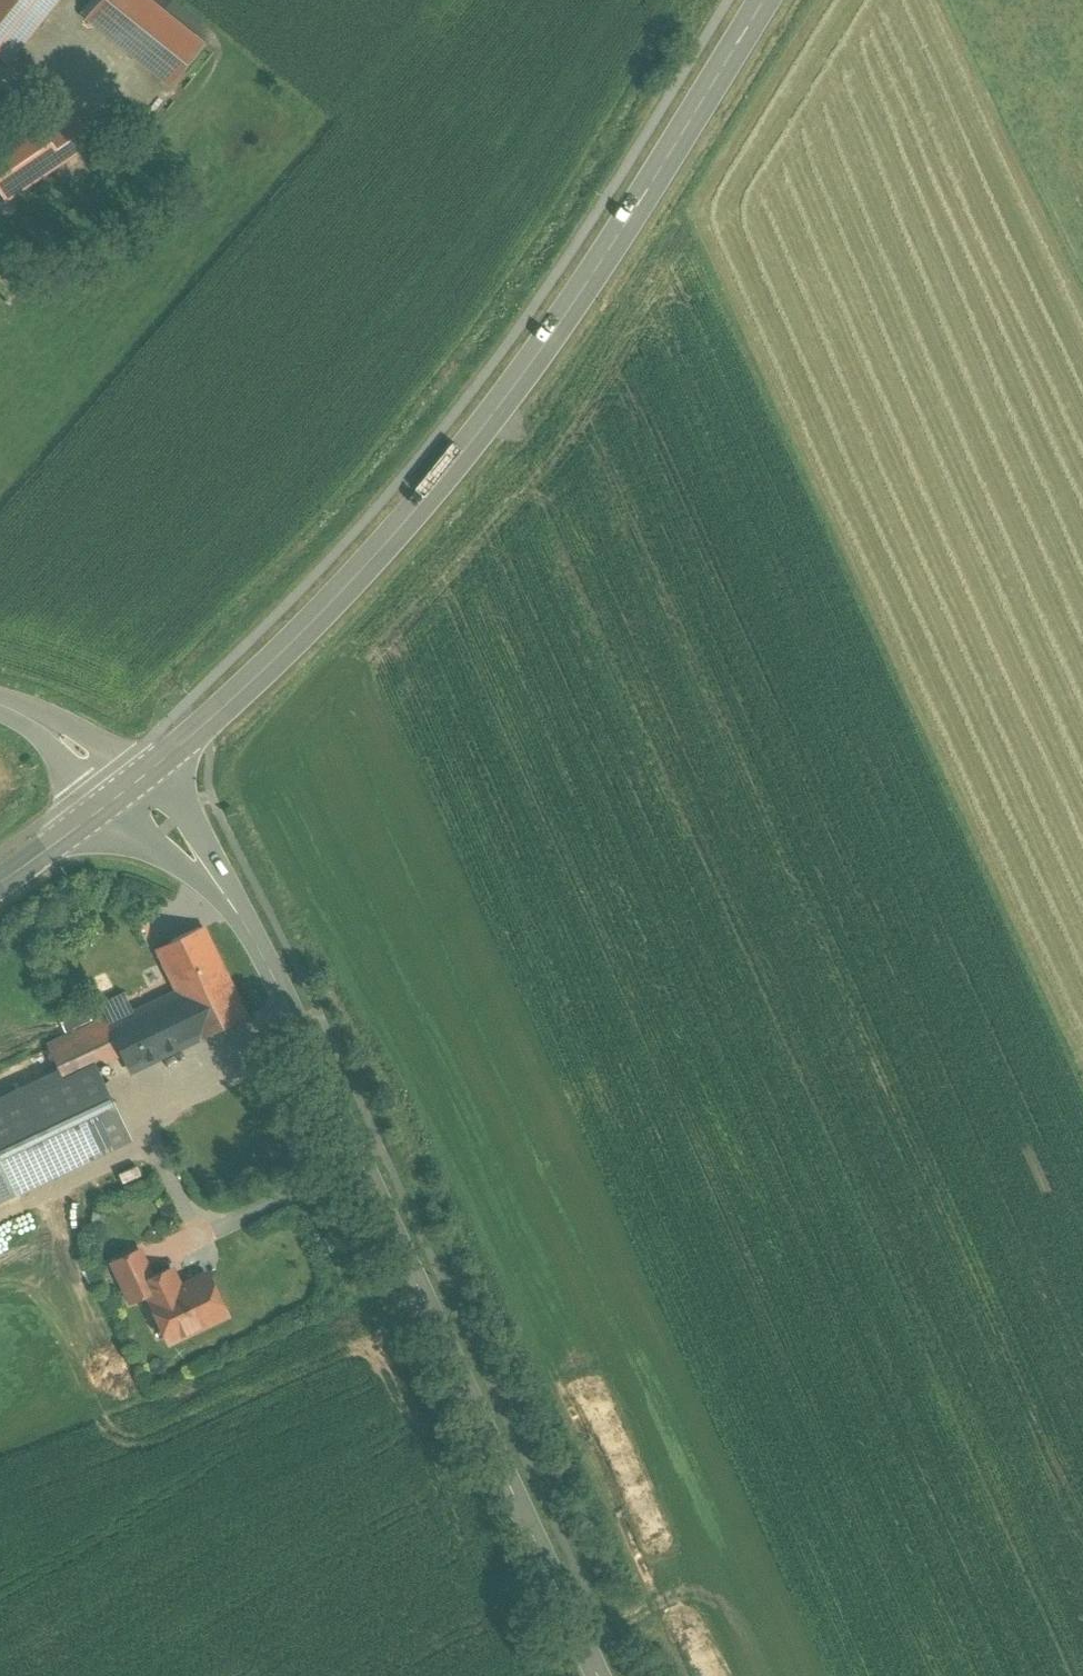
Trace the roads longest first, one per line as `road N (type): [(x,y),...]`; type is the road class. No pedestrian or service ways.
road 1 (primary): [(136,786),(303,635),(405,526),(586,286),(767,0)]
road 2 (tertiary): [(600,1675),(284,1000),(209,871),(136,786)]
road 3 (primary): [(0,884),(136,786)]
road 4 (tertiary): [(136,786),(49,725),(0,705)]

